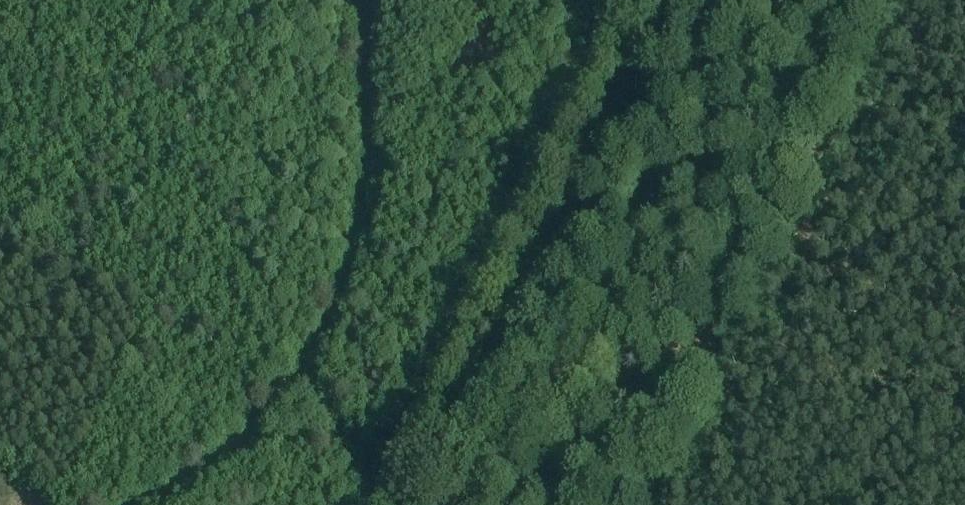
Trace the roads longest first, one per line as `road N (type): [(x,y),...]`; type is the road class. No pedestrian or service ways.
road 1 (track): [(655,504),(900,0)]
road 2 (track): [(655,0),(413,504)]

